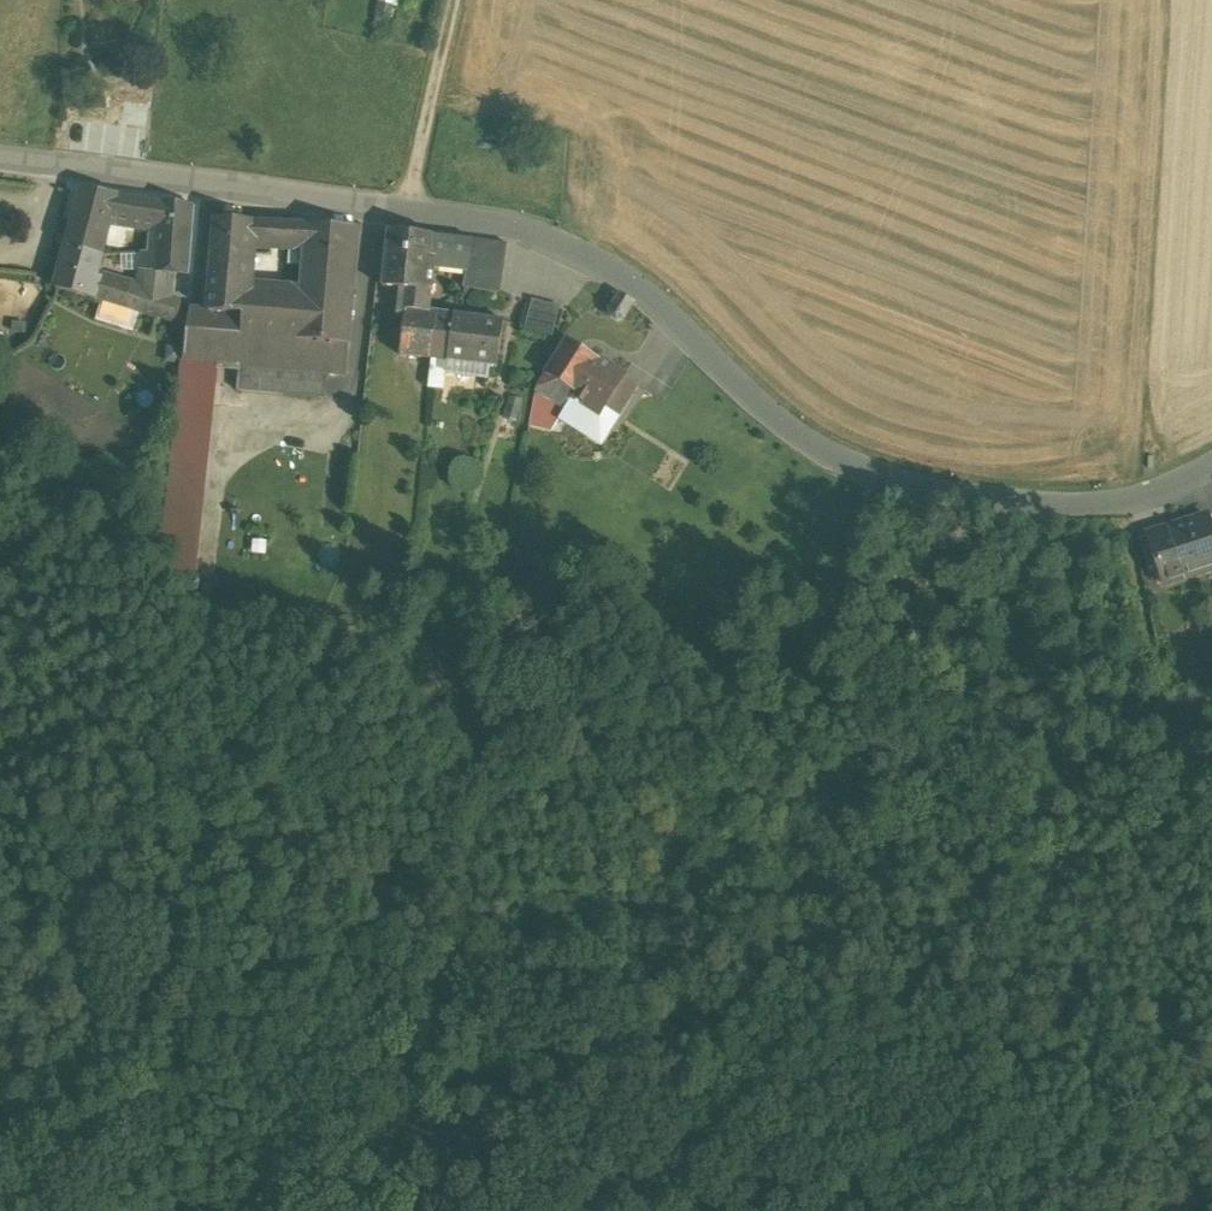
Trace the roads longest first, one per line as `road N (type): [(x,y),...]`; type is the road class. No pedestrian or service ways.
road 1 (tertiary): [(1211,469),(1111,505),(1064,508),(929,490),(849,465),(781,424),(639,287),(522,230),(0,161)]
road 2 (track): [(456,0),(406,213)]

